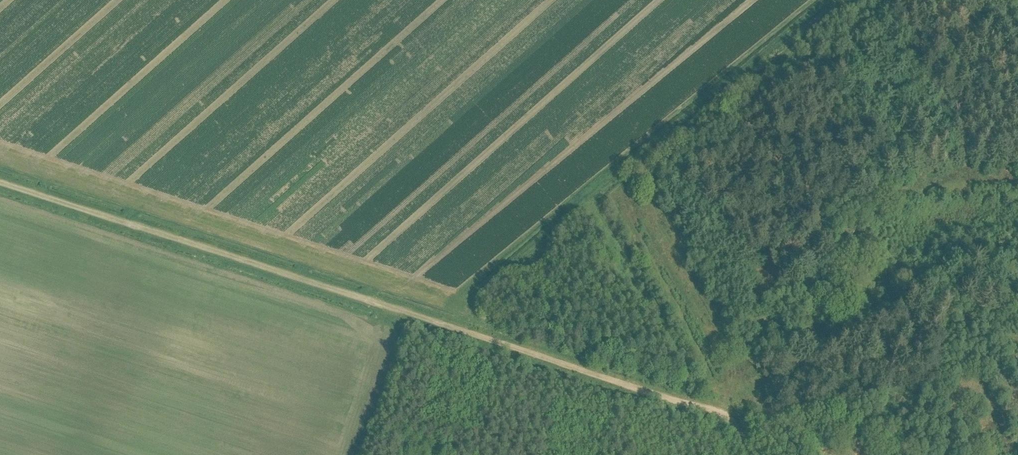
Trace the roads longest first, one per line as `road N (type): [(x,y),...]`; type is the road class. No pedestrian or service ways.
road 1 (track): [(749,454),(722,415),(0,182)]

